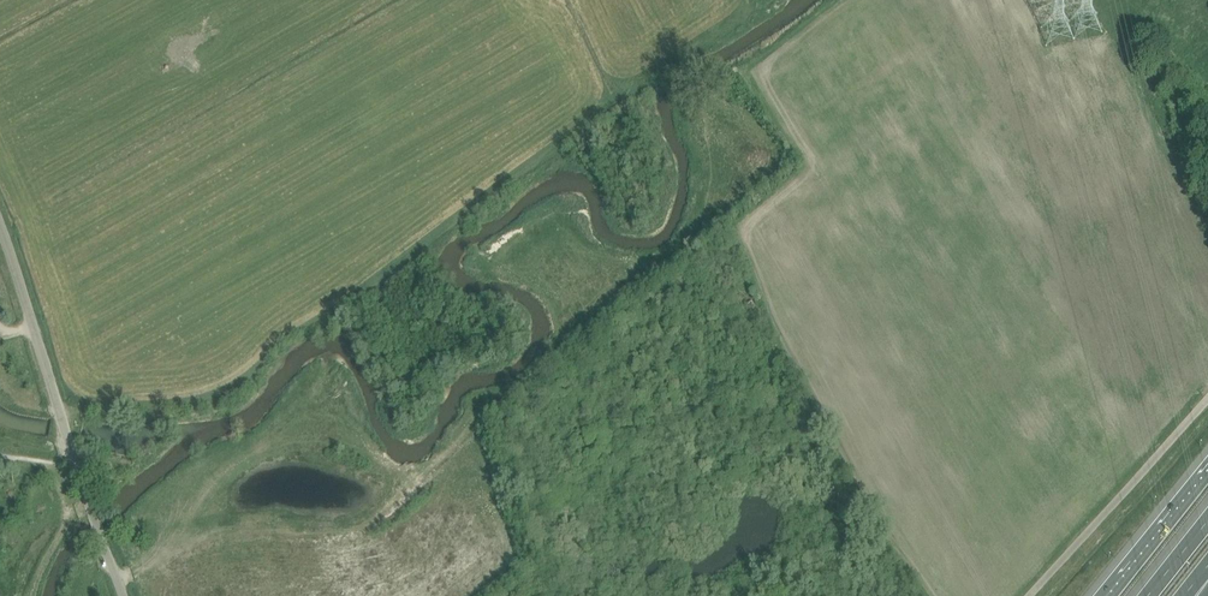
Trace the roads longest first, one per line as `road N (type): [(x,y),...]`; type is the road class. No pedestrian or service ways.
road 1 (unclassified): [(123,595),(0,226)]
road 2 (unclassified): [(1030,595),(1207,398)]
road 3 (motorway): [(1207,473),(1108,595)]

